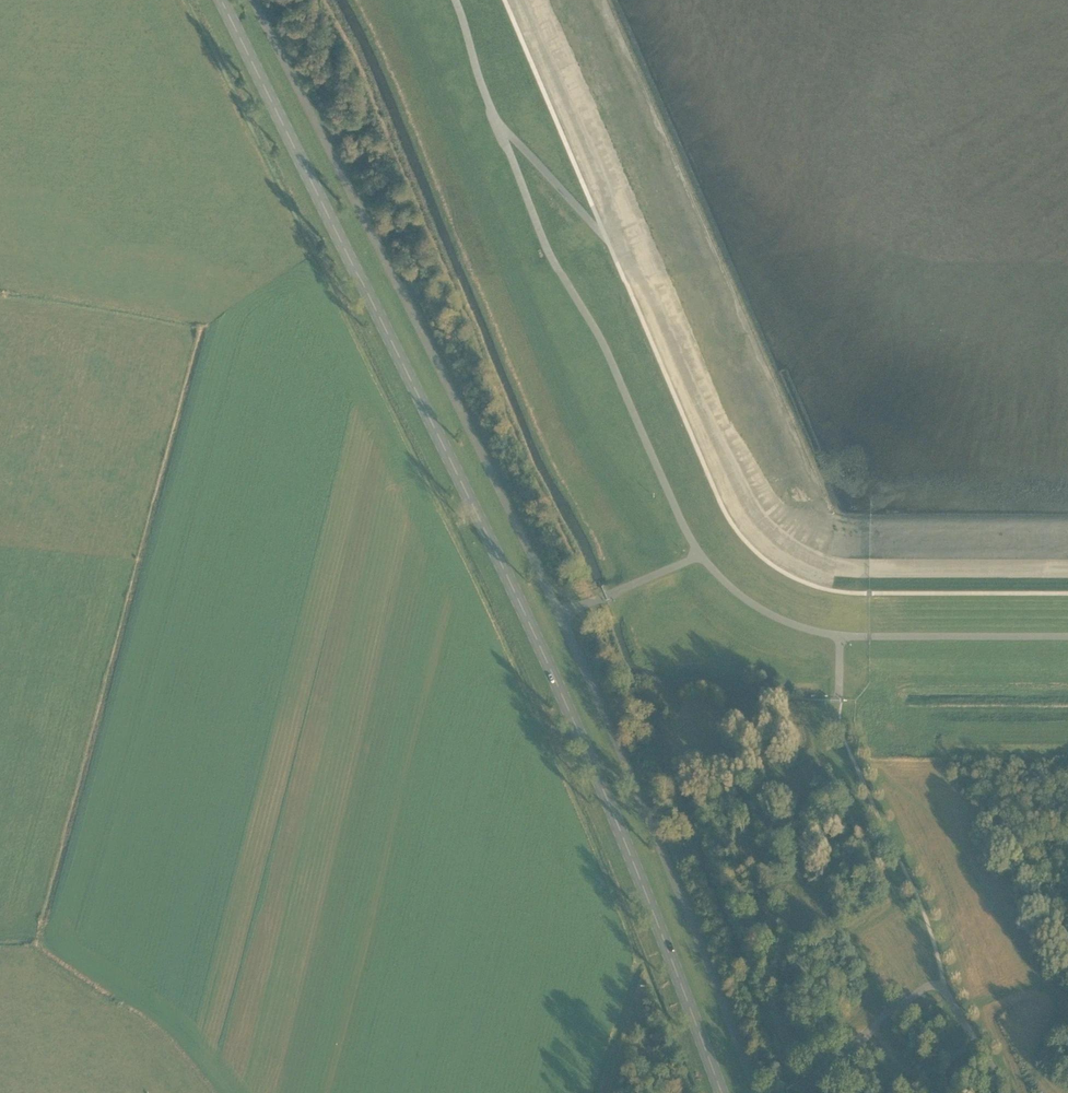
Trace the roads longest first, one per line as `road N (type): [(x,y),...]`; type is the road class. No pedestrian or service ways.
road 1 (unclassified): [(756,1092),(650,820),(545,583),(253,0)]
road 2 (secondary): [(722,1092),(543,654),(222,0)]

